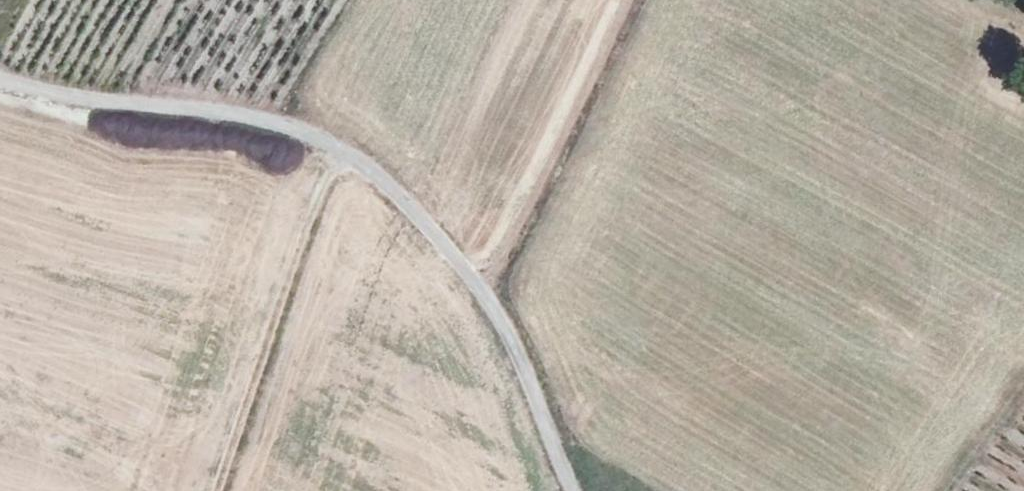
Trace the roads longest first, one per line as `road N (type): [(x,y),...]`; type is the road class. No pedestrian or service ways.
road 1 (unclassified): [(0,79),(271,121),(374,170),(481,283),(578,490)]
road 2 (track): [(330,143),(217,490)]
road 3 (track): [(481,283),(506,250),(631,0)]

